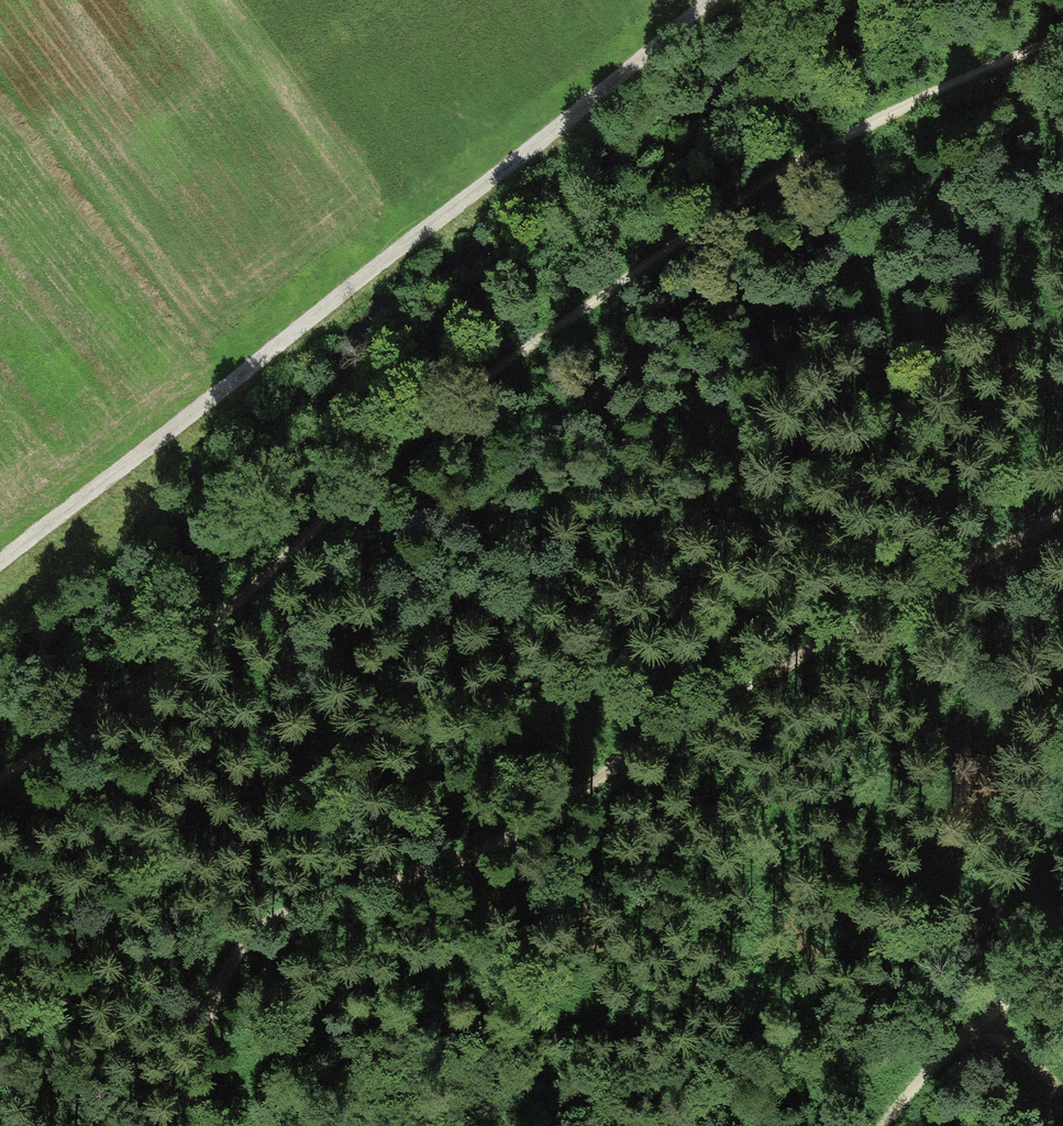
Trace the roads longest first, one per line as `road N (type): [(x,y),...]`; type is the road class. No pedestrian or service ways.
road 1 (track): [(0,775),(541,340),(835,138),(1062,33)]
road 2 (track): [(200,1125),(197,1059),(207,994),(252,928),(504,846),(670,735),(1062,508)]
road 3 (track): [(711,0),(0,556)]
road 4 (track): [(1062,951),(871,1125)]

